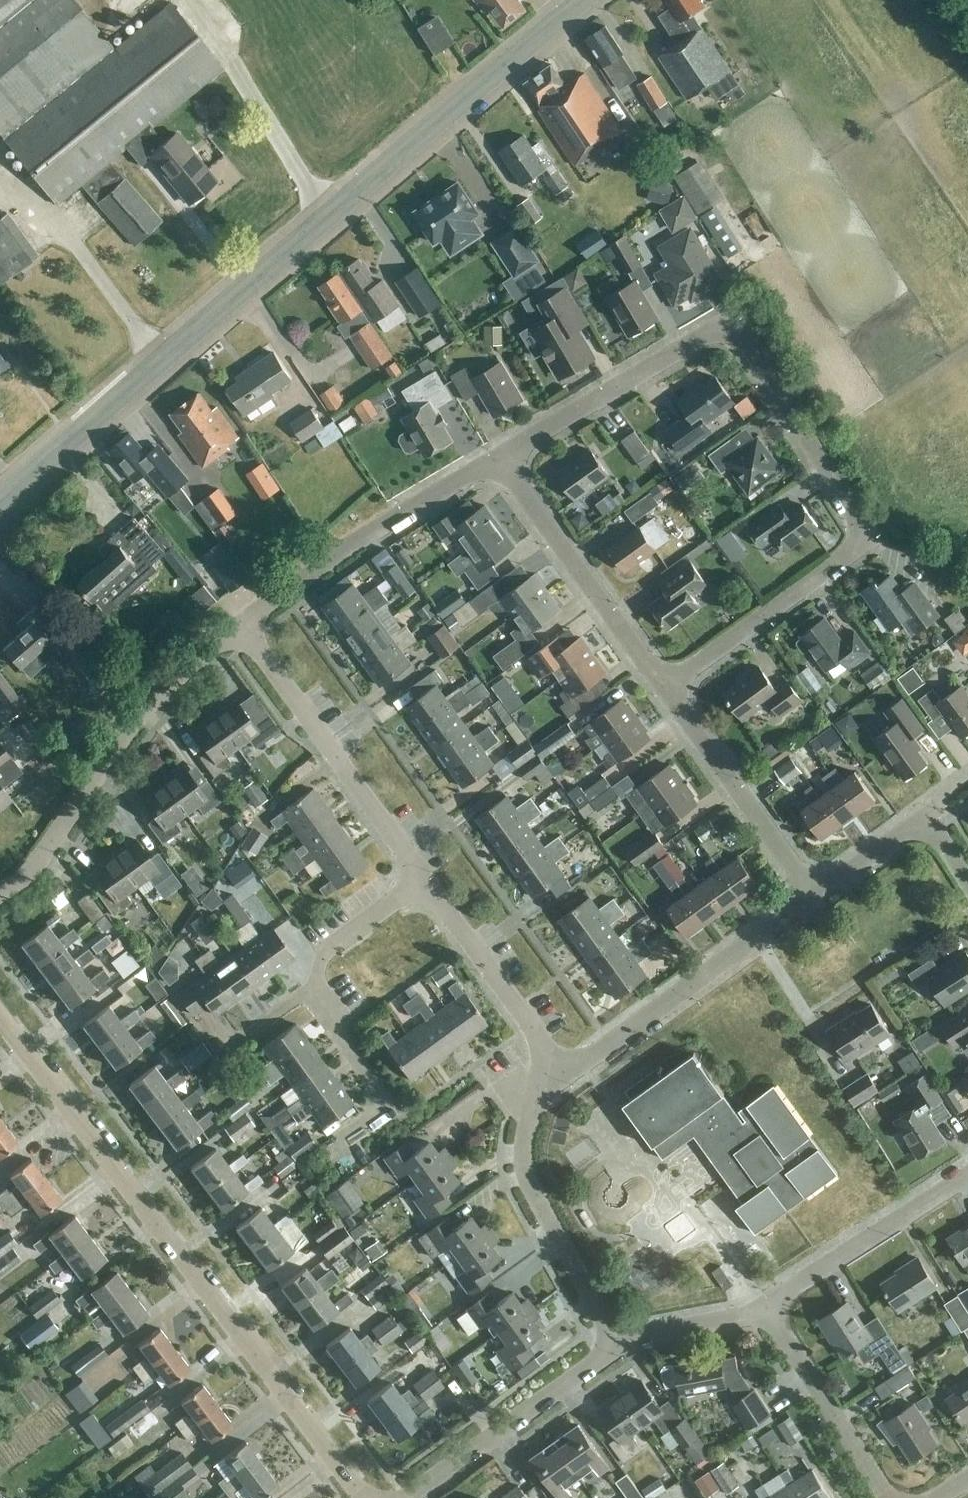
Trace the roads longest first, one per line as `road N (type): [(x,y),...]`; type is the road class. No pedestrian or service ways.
road 1 (residential): [(499,457),(733,318),(871,538),(663,686)]
road 2 (tertiary): [(0,504),(581,0)]
road 3 (residential): [(363,1497),(0,1013)]
road 4 (residential): [(0,894),(31,870),(140,712),(240,624)]
road 5 (residential): [(814,896),(537,1090)]
road 6 (residential): [(423,879),(240,624)]
road 7 (residential): [(240,624),(370,534),(499,457)]
road 8 (residential): [(663,686),(499,457)]
road 9 (residential): [(617,1347),(527,1179),(524,1142),(537,1090)]
road 10 (residential): [(406,1497),(617,1347)]
road 11 (residential): [(814,896),(663,686)]
road 12 (residential): [(537,1090),(539,1042),(423,879)]
road 13 (residential): [(764,1303),(967,1174)]
road 14 (residential): [(888,1497),(764,1303)]
road 15 (residential): [(327,1153),(390,1107),(331,1025),(316,983)]
road 16 (residential): [(967,881),(927,816),(814,896)]
road 17 (residential): [(617,1347),(634,1336),(746,1315),(764,1303)]
road 18 (residential): [(316,983),(323,954),(423,879)]

